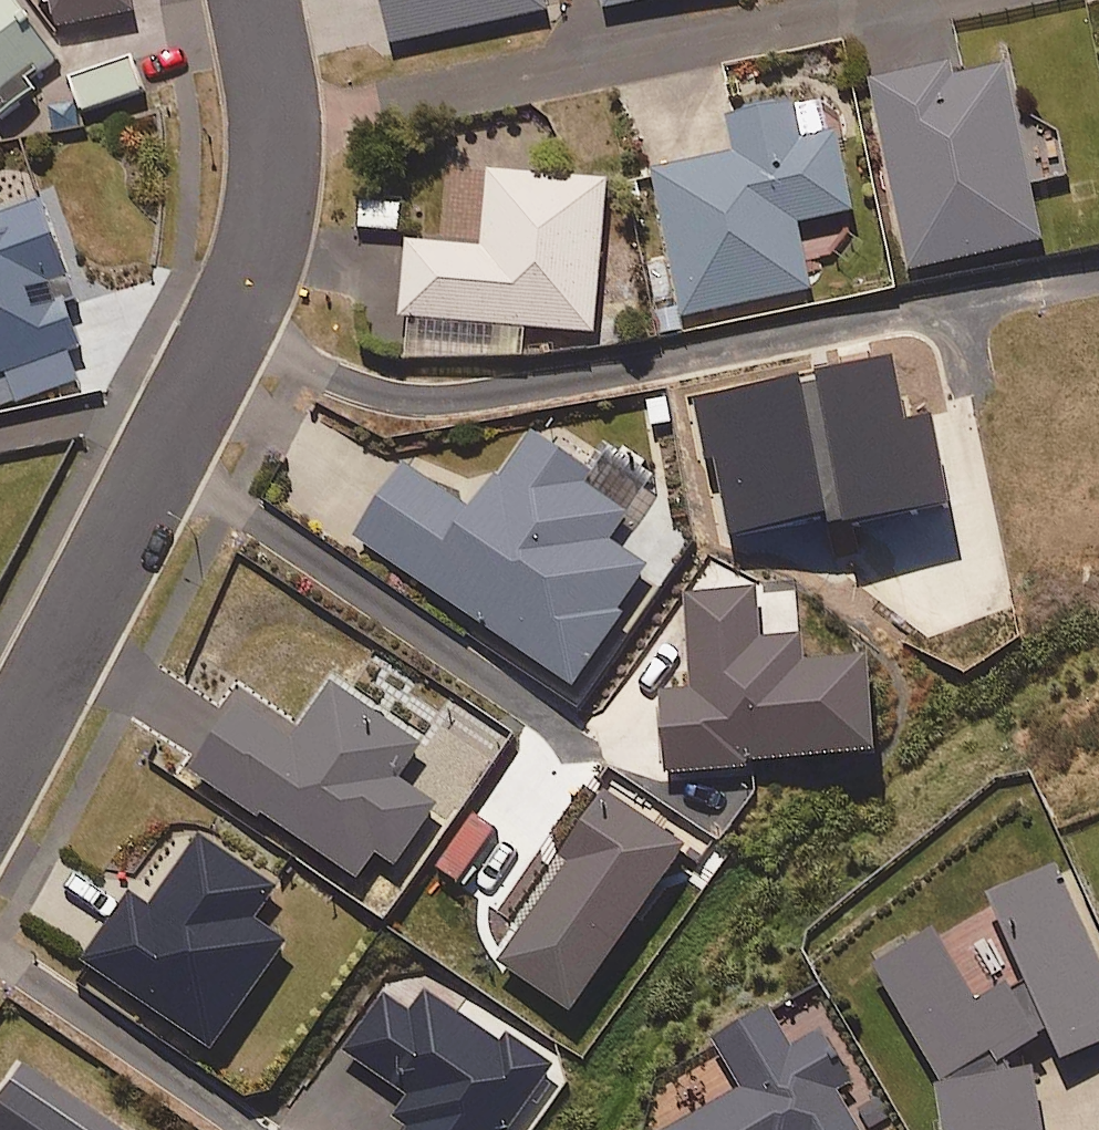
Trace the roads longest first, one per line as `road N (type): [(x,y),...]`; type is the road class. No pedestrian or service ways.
road 1 (residential): [(0,745),(242,309),(269,230),(279,138),(259,0)]

